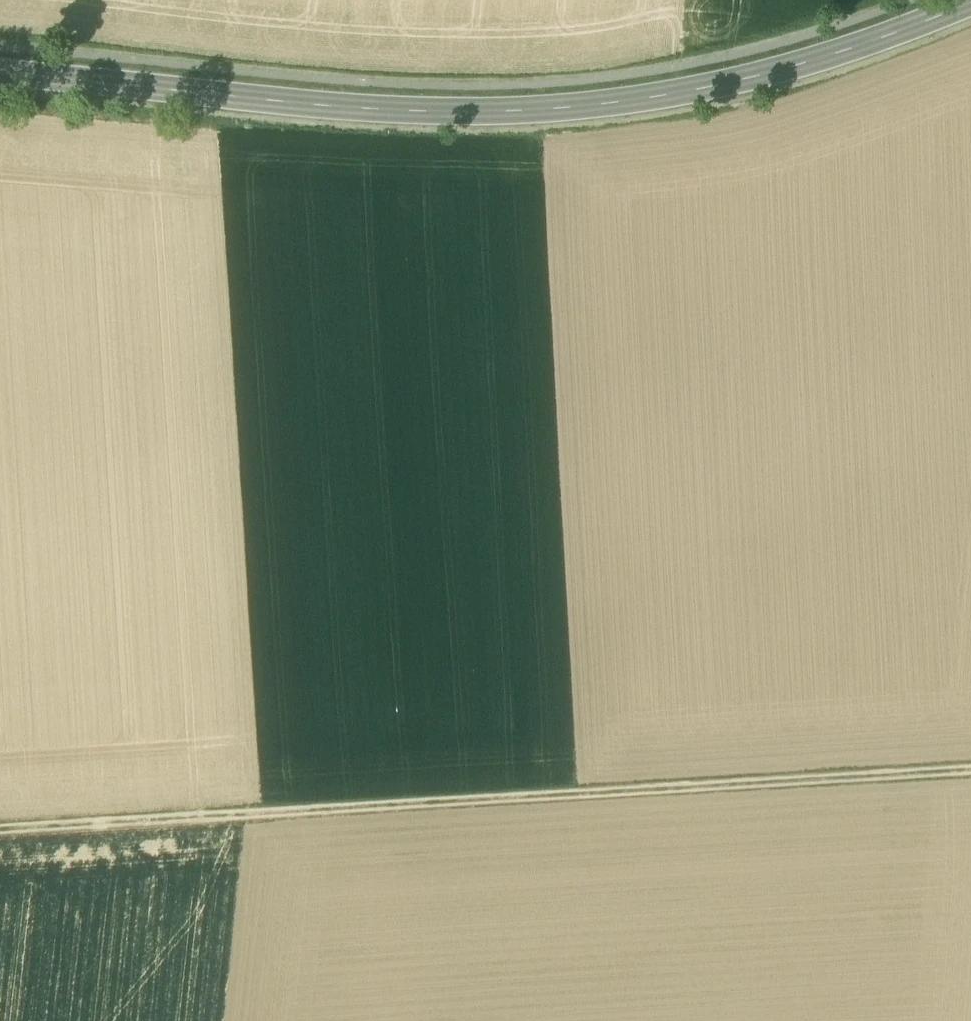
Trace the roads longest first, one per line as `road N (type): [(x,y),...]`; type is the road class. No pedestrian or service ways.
road 1 (secondary): [(0,73),(363,108),(580,106),(770,73),(970,3)]
road 2 (track): [(970,770),(0,831)]

